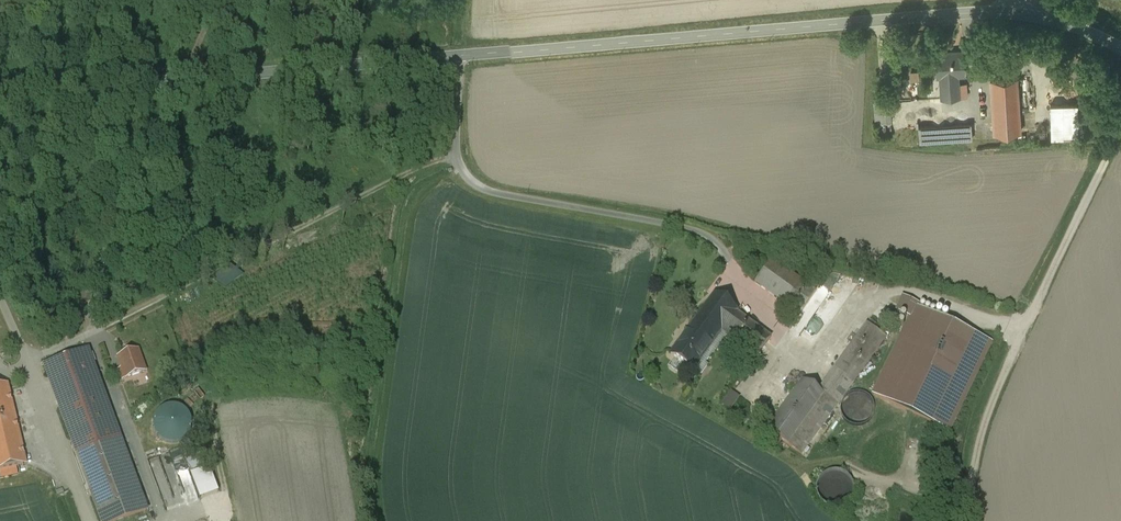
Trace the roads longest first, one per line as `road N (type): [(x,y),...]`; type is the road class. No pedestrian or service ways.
road 1 (tertiary): [(0,98),(1020,12)]
road 2 (track): [(456,153),(28,363)]
road 3 (track): [(961,520),(984,409),(1120,126)]

